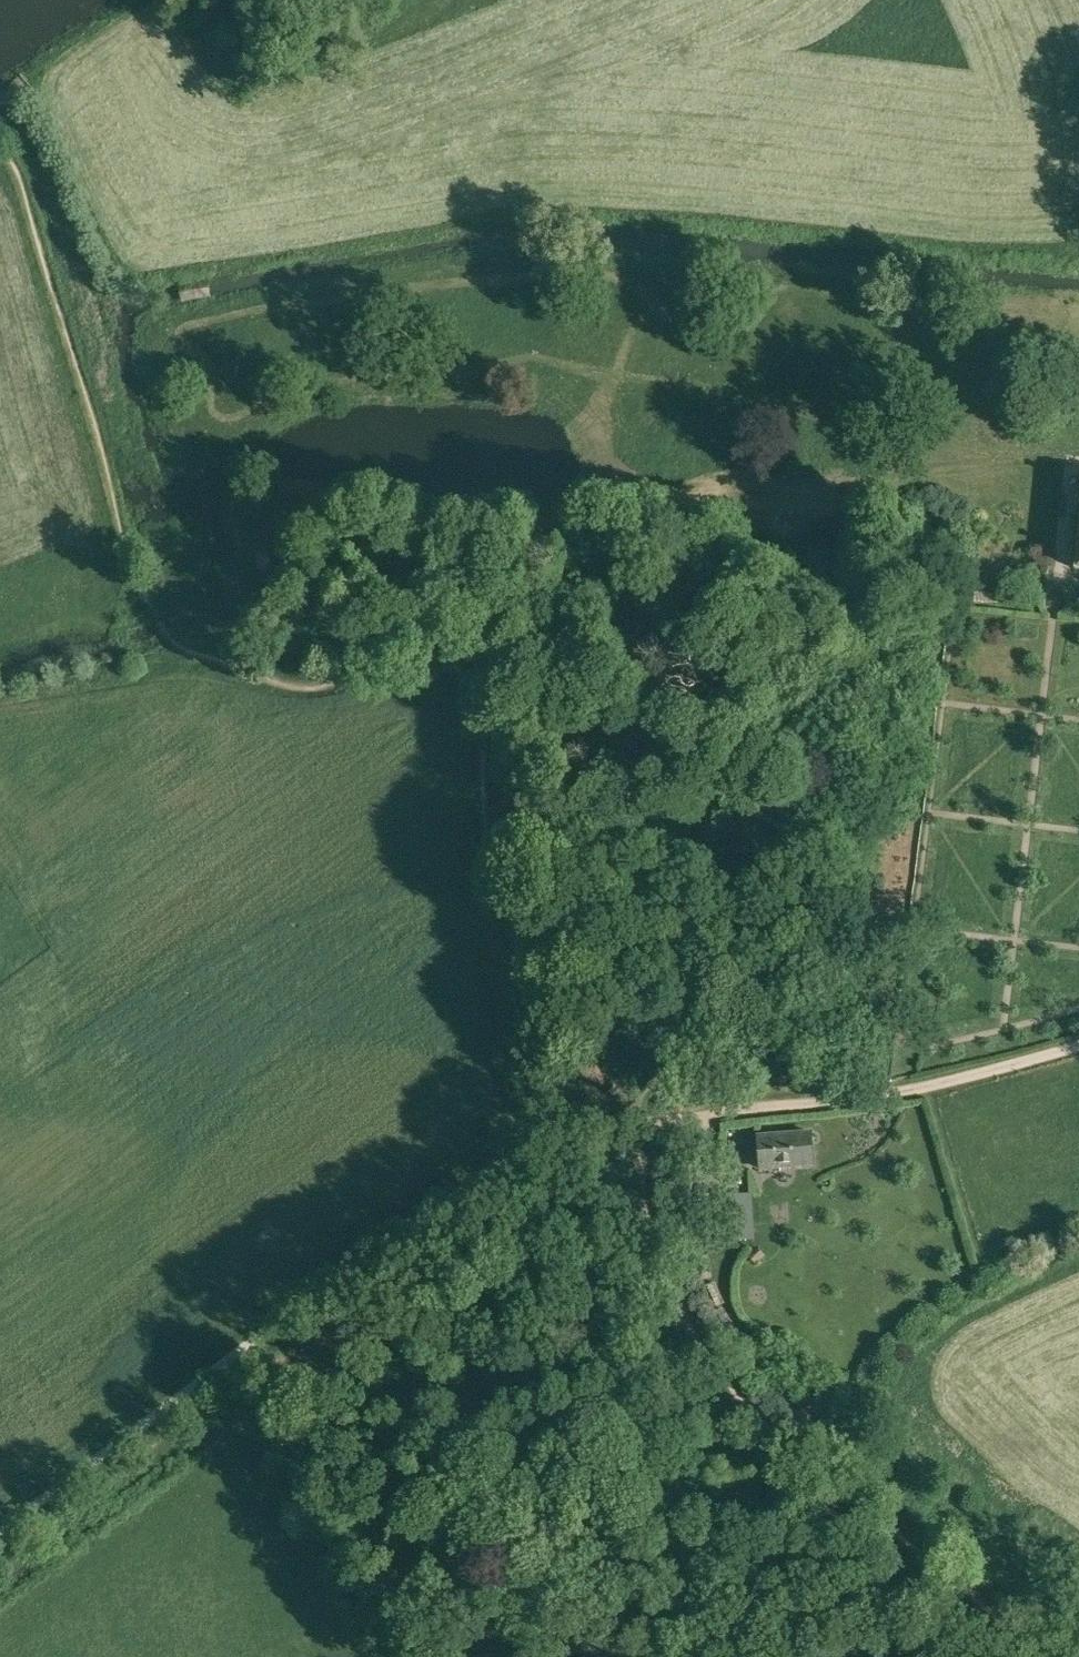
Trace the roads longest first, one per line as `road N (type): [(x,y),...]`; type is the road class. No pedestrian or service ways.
road 1 (track): [(0,1529),(496,1165),(563,1132)]
road 2 (track): [(636,1121),(875,1096),(1078,1046)]

